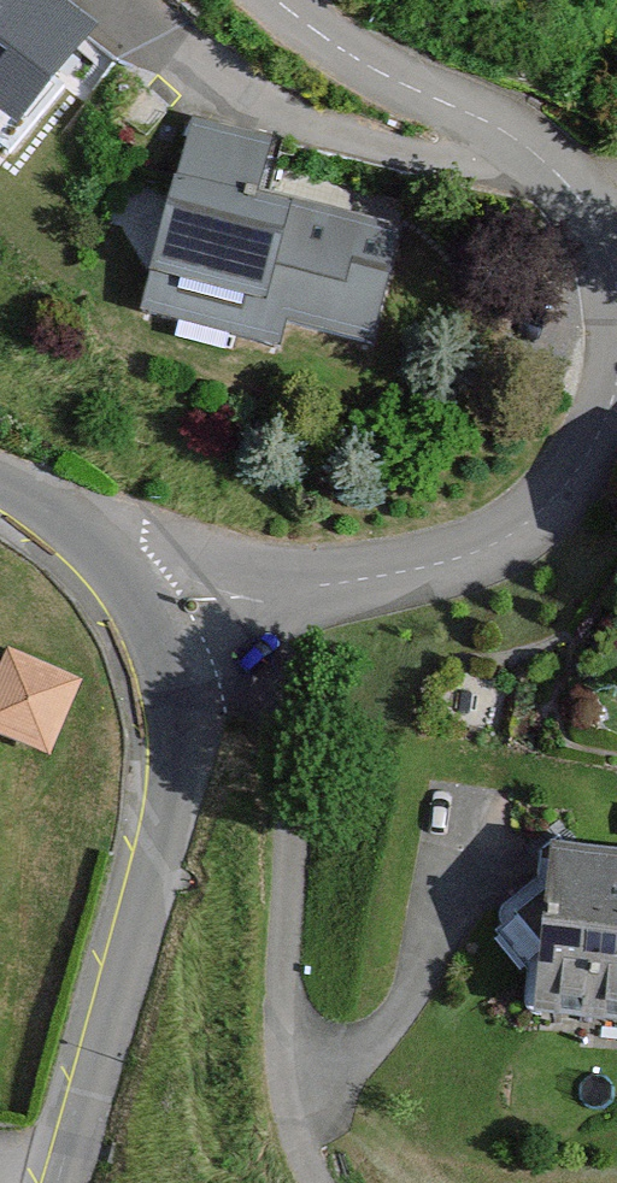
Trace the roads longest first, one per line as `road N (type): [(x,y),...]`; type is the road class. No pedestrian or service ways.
road 1 (residential): [(247,597),(284,717),(291,1127),(315,1182)]
road 2 (residential): [(68,1182),(189,748),(162,625)]
road 3 (residential): [(616,353),(580,206),(497,140),(374,89),(253,0)]
road 4 (residential): [(247,597),(465,557),(581,477),(616,369)]
road 5 (residential): [(162,625),(111,556),(37,495),(0,480)]

